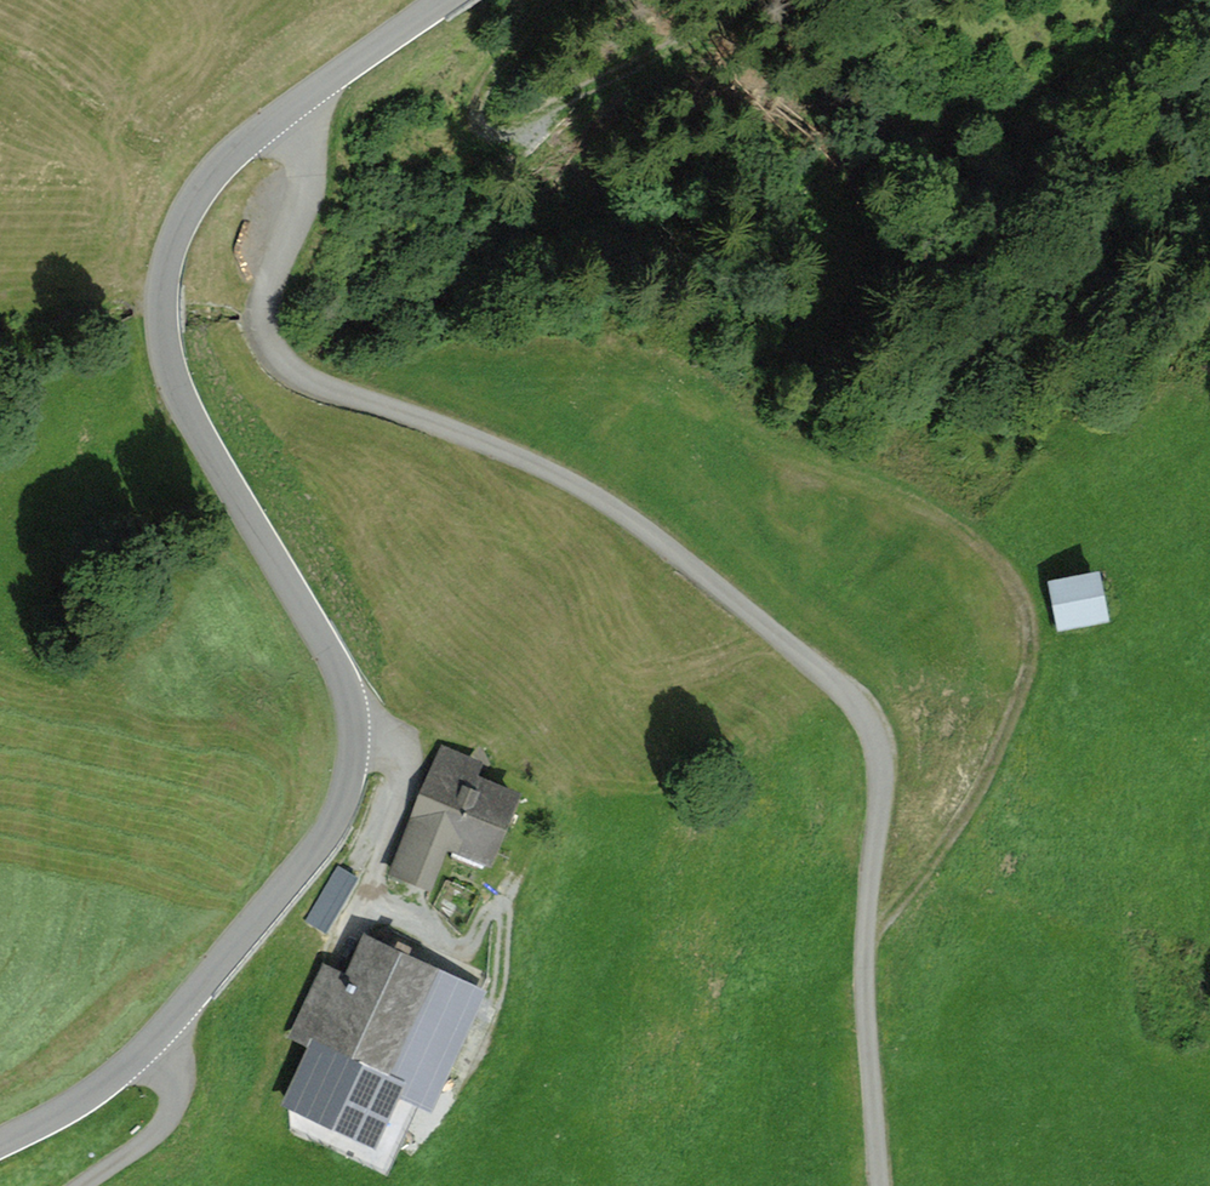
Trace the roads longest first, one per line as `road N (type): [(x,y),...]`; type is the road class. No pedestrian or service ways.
road 1 (residential): [(0,1142),(65,1110),(152,1043),(326,834),(344,799),(352,743),(341,683),(199,439),(166,346),(166,270),(191,204),(244,143),(445,0)]
road 2 (track): [(304,96),(306,181),(265,308),(275,354),(326,386),(543,466),(644,528),(850,692),(875,728),(881,771),(865,939),(879,1185)]
road 3 (track): [(865,939),(951,833),(998,746),(1026,680),(1025,607),(999,560),(931,511),(780,455),(722,419)]
road 4 (track): [(544,0),(485,93),(483,130),(515,129),(753,0)]
road 5 (track): [(80,1185),(168,1116),(173,1075),(152,1043)]

